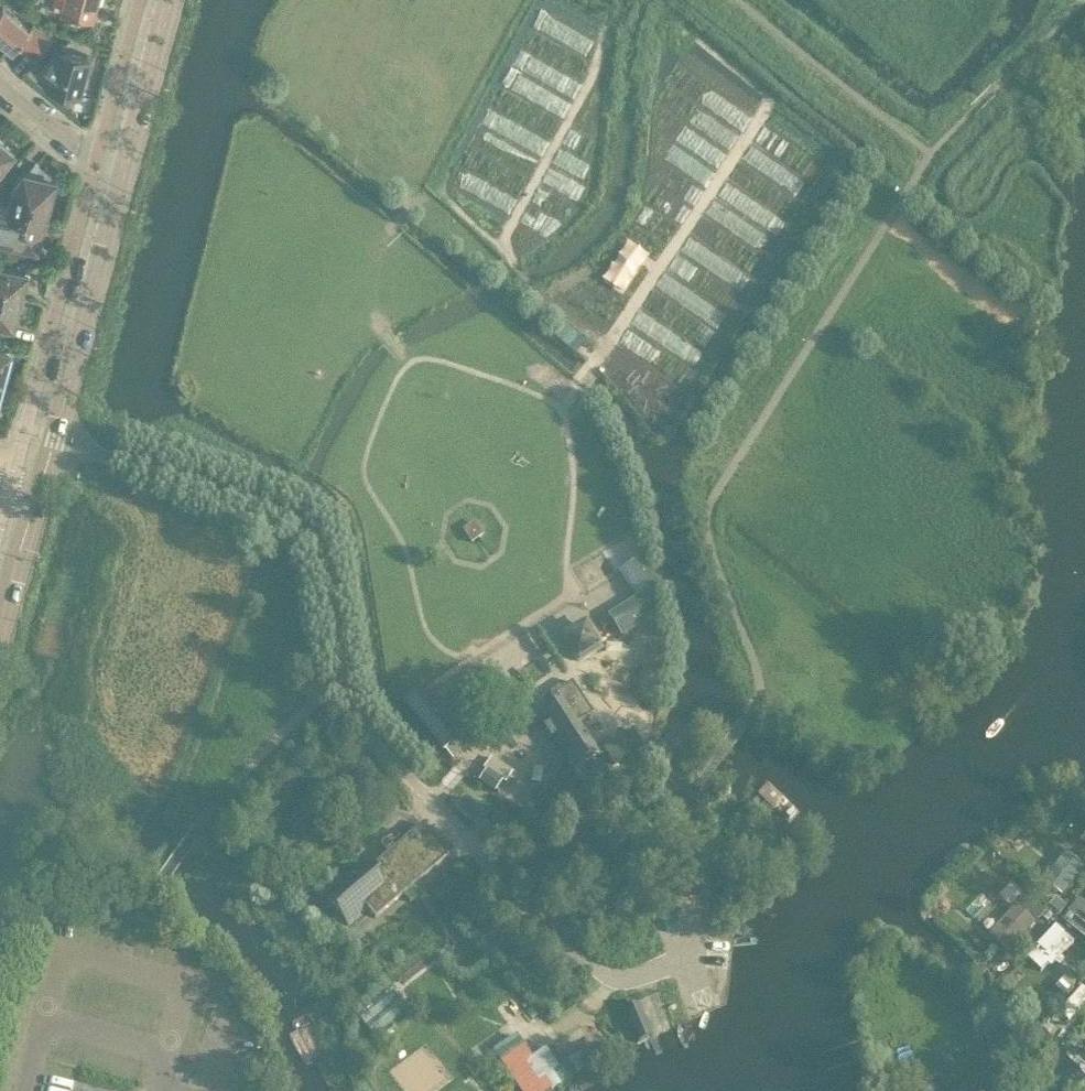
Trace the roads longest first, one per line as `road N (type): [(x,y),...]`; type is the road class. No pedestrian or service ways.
road 1 (tertiary): [(37,493),(127,164)]
road 2 (tertiary): [(127,164),(171,0)]
road 3 (residential): [(0,78),(96,157),(127,164)]
road 4 (tertiary): [(0,621),(37,493)]

